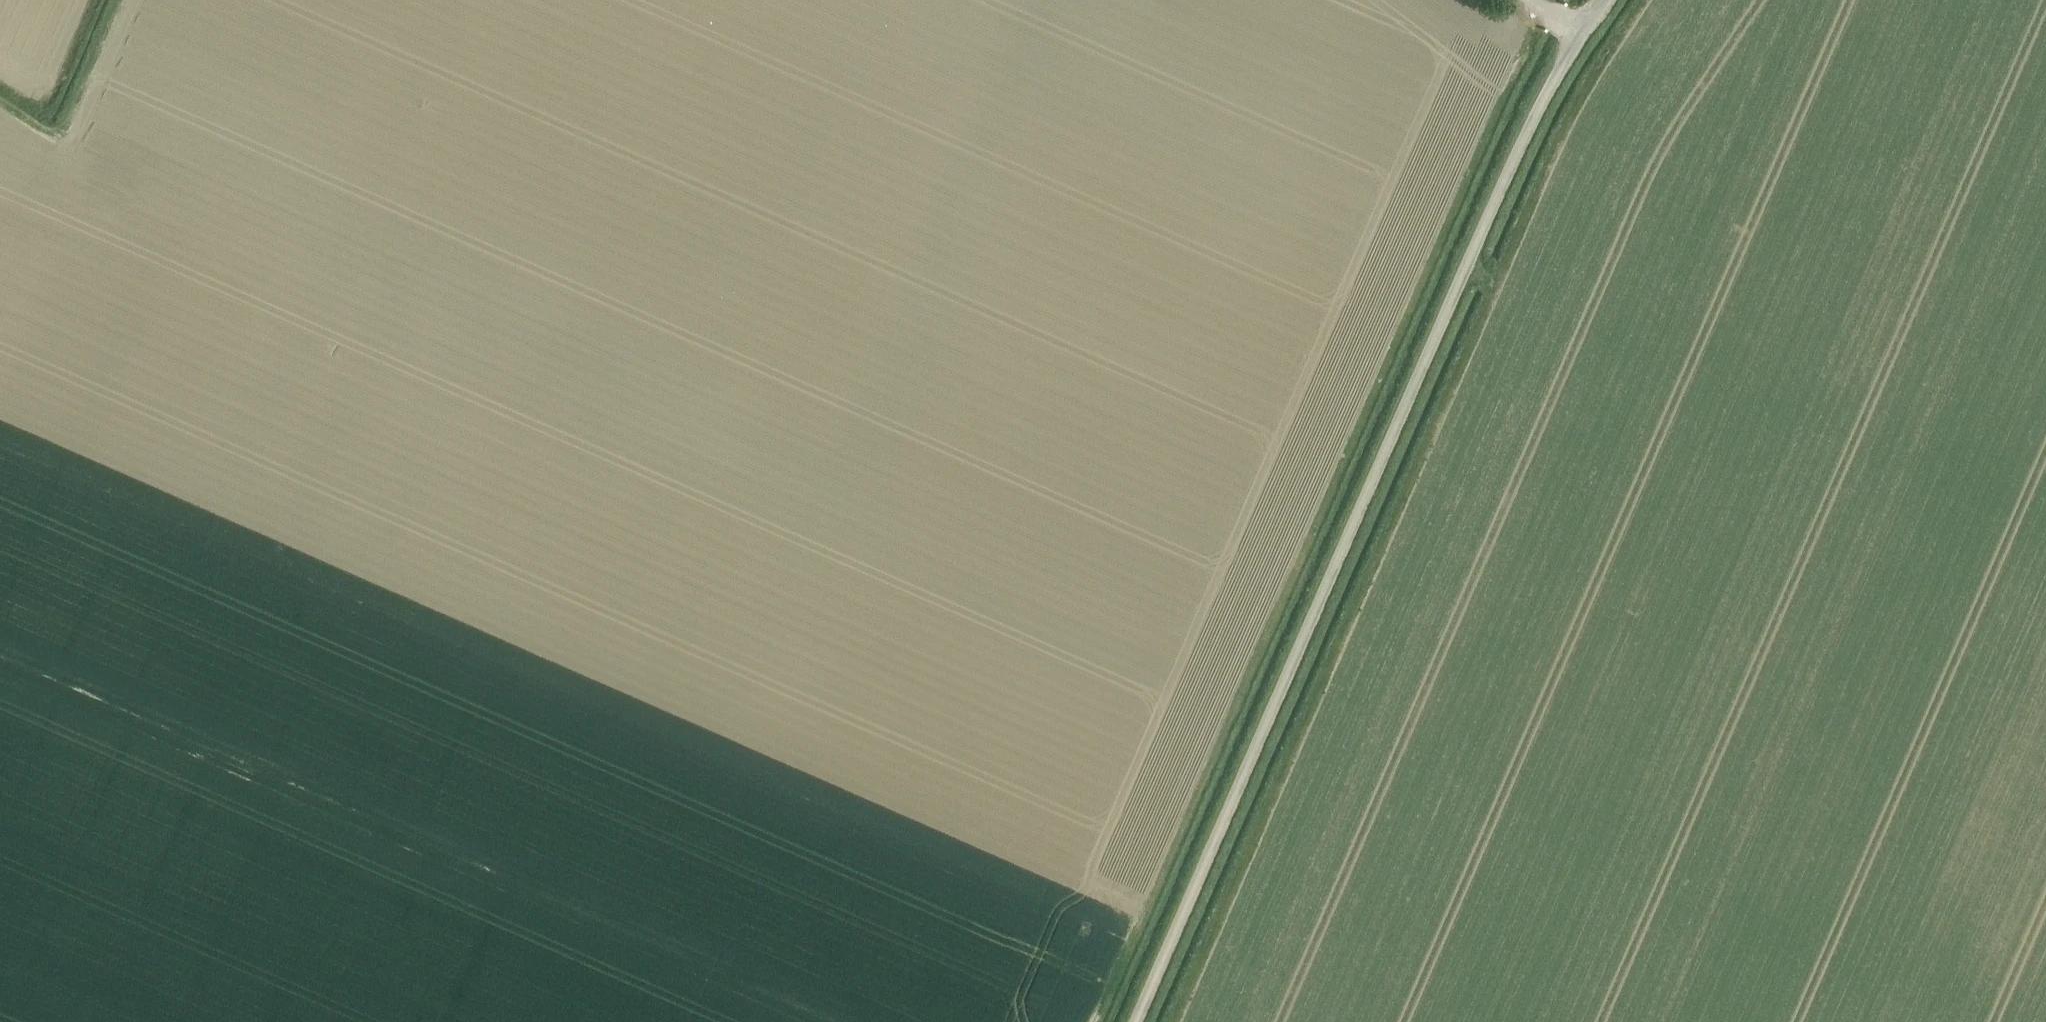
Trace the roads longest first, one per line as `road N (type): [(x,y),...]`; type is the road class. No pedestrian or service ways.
road 1 (unclassified): [(1151,1021),(1543,126),(1612,0)]

